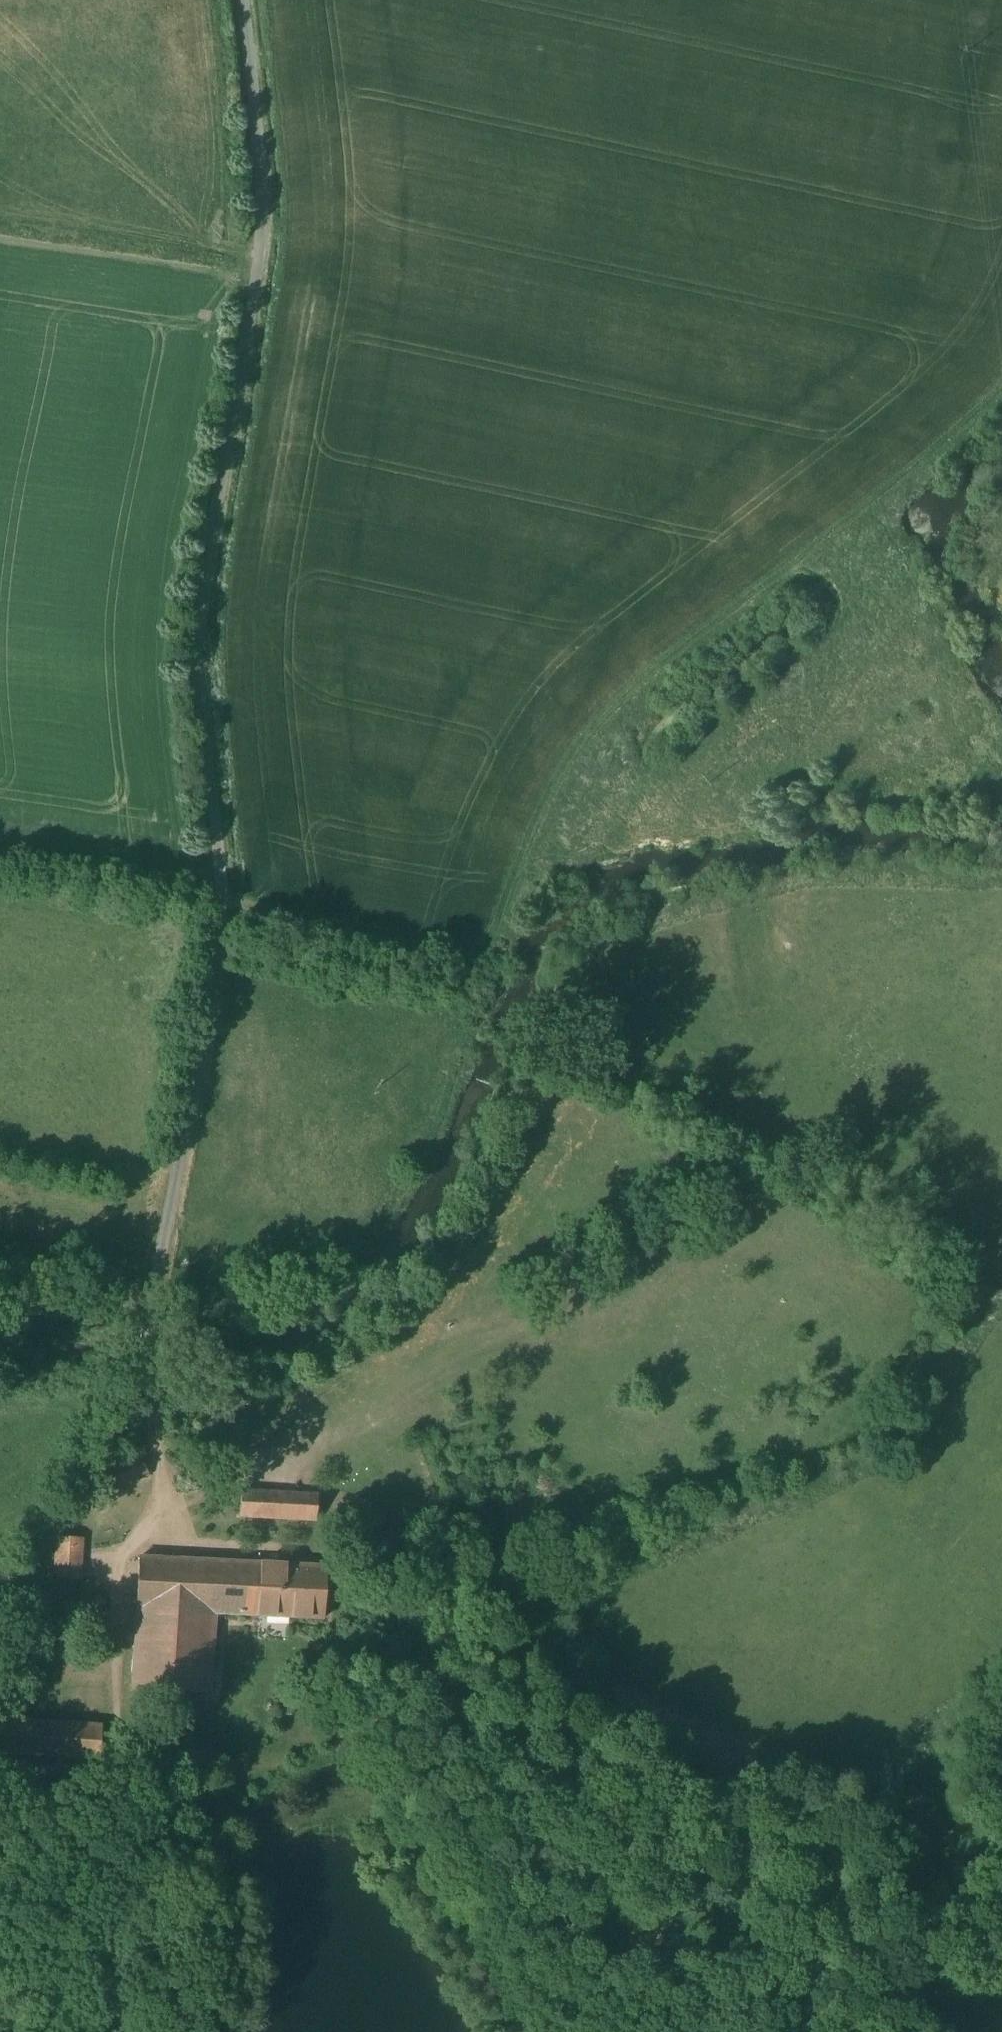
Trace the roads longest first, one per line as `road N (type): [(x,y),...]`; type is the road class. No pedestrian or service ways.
road 1 (residential): [(246,0),(262,183),(256,268),(198,601),(222,864),(161,1266),(153,1459)]

